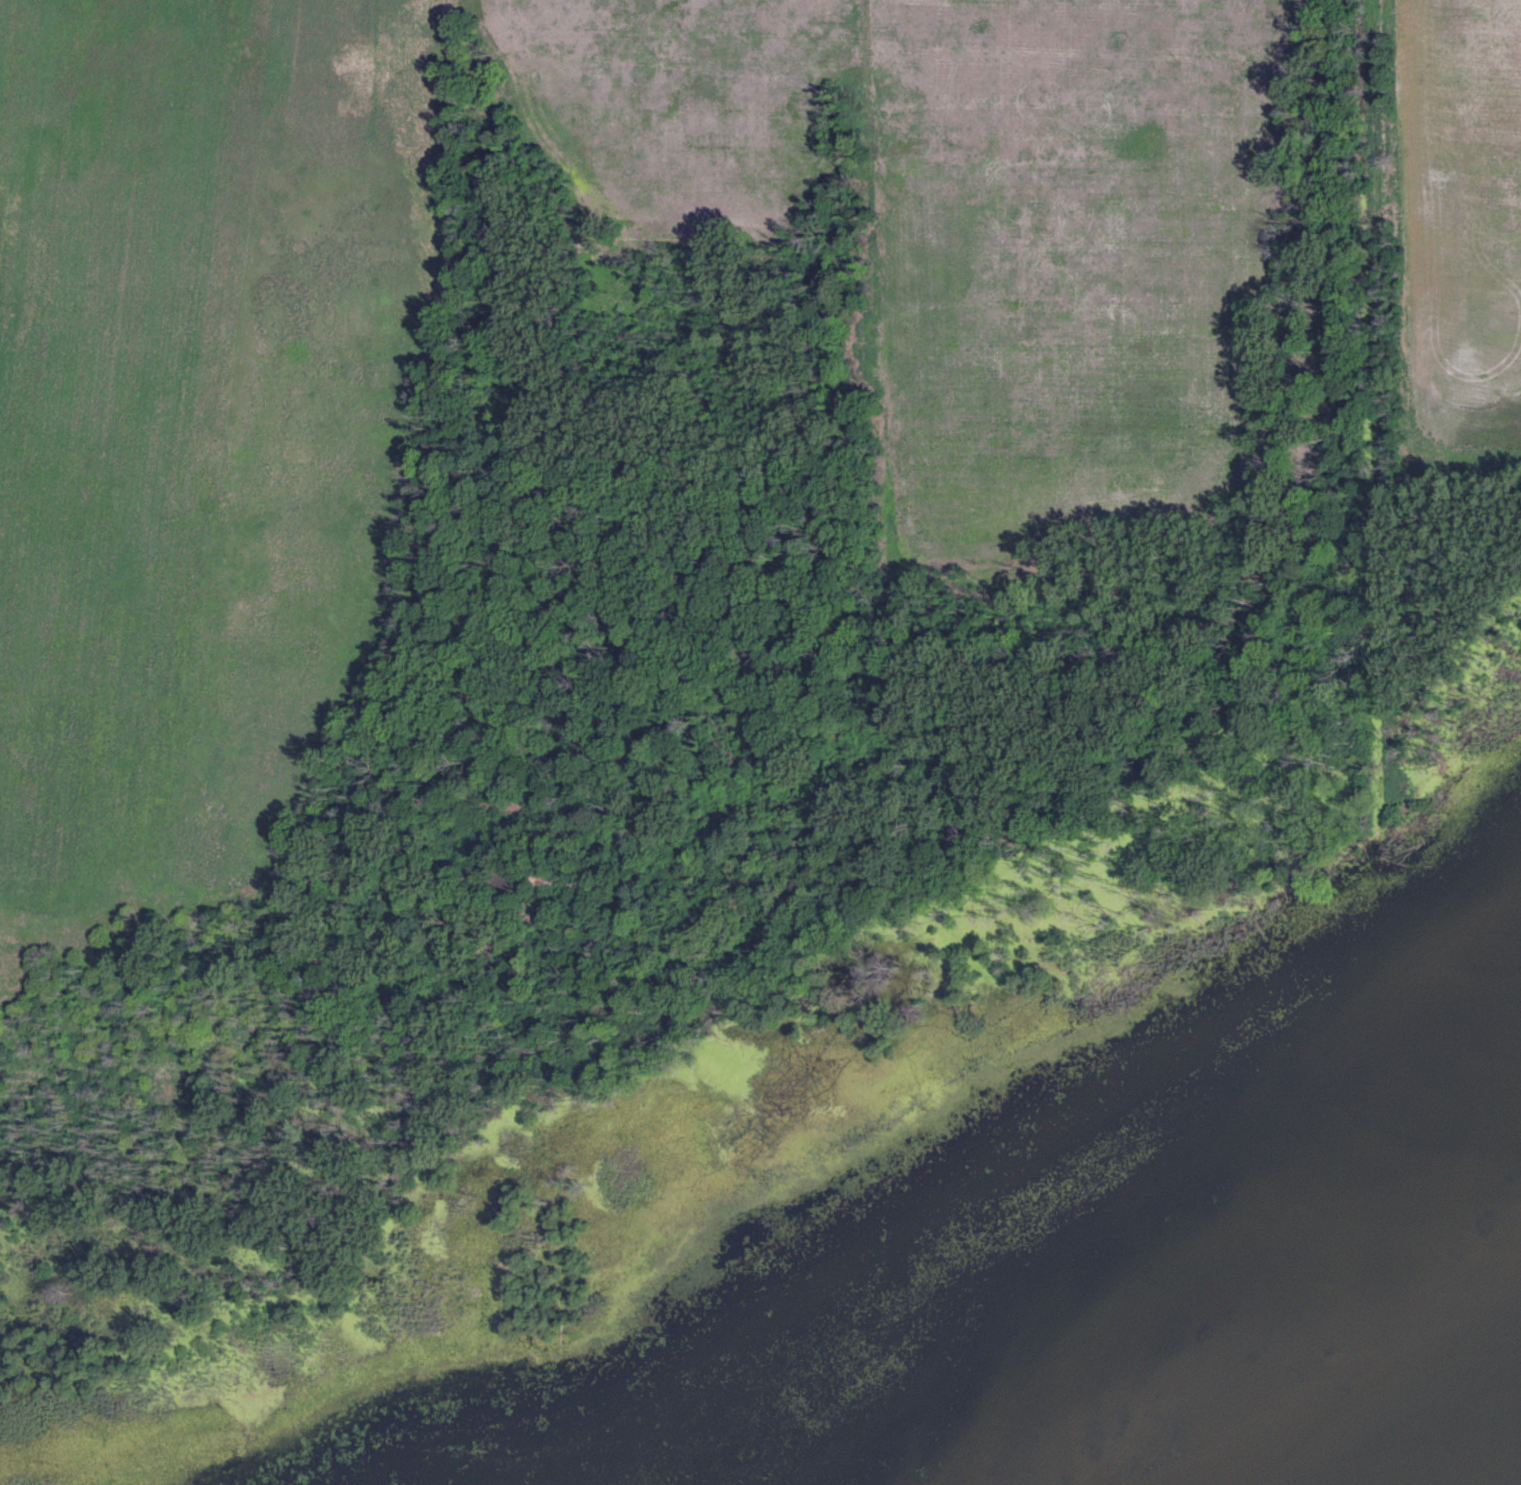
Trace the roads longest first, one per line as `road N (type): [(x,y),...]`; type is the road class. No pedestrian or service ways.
road 1 (residential): [(1371,0),(1374,502)]

